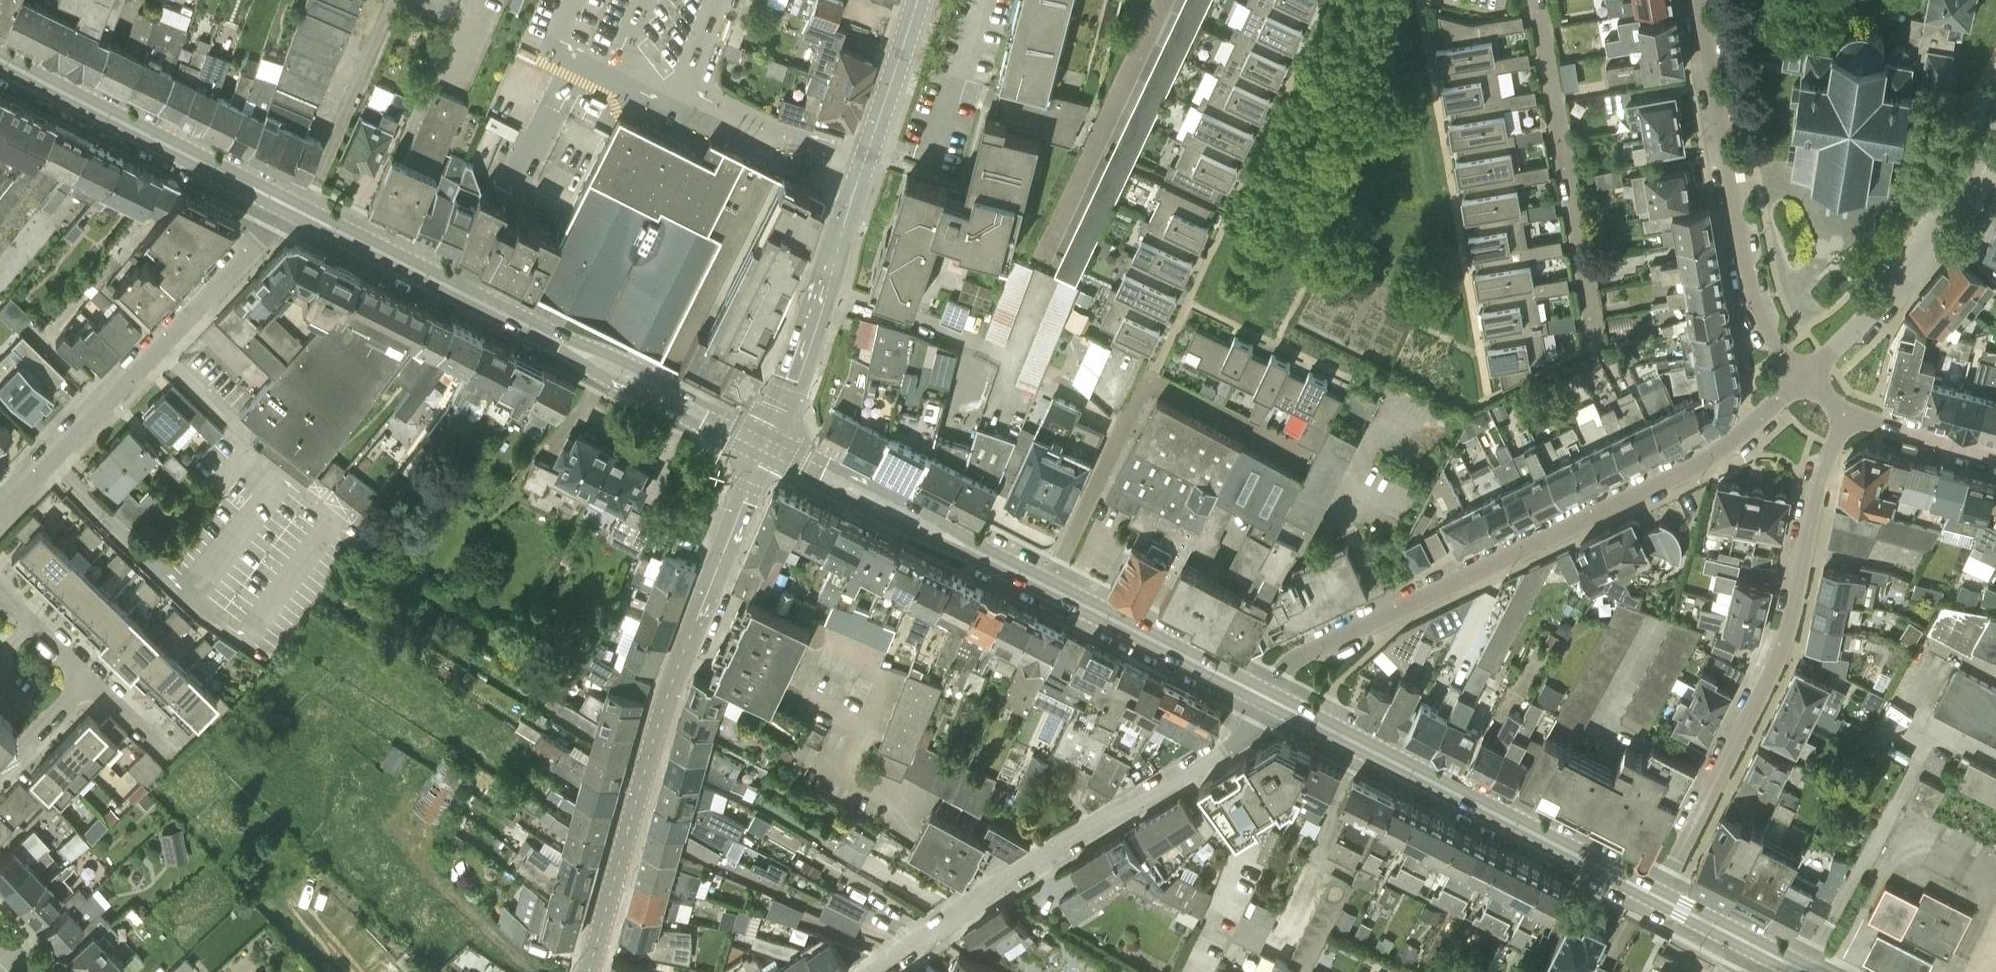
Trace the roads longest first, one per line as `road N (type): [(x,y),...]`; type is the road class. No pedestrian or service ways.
road 1 (residential): [(1267,697),(1277,673),(1307,646),(1694,469),(1806,377)]
road 2 (tertiary): [(588,971),(682,652),(768,445)]
road 3 (secondary): [(768,445),(289,204)]
road 4 (residential): [(1656,895),(1783,645),(1815,492),(1842,413)]
road 5 (residential): [(1267,697),(1249,730),(1222,754),(878,971)]
road 6 (tertiary): [(768,445),(828,286),(917,0)]
road 7 (secondary): [(1656,895),(1267,697)]
road 8 (residential): [(0,511),(289,204)]
road 9 (residential): [(1806,377),(1762,320),(1747,274),(1700,0)]
road 10 (residential): [(1605,345),(1535,0)]
road 11 (secondary): [(289,204),(0,58)]
road 12 (residential): [(1806,377),(1936,228),(1995,121)]
road 13 (secondary): [(1050,586),(768,445)]
road 14 (secondary): [(1267,697),(1050,586)]
road 15 (residential): [(1050,586),(1157,369)]
road 16 (residential): [(1995,458),(1842,413)]
road 17 (residential): [(0,769),(87,678)]
road 18 (residential): [(87,678),(0,592)]

